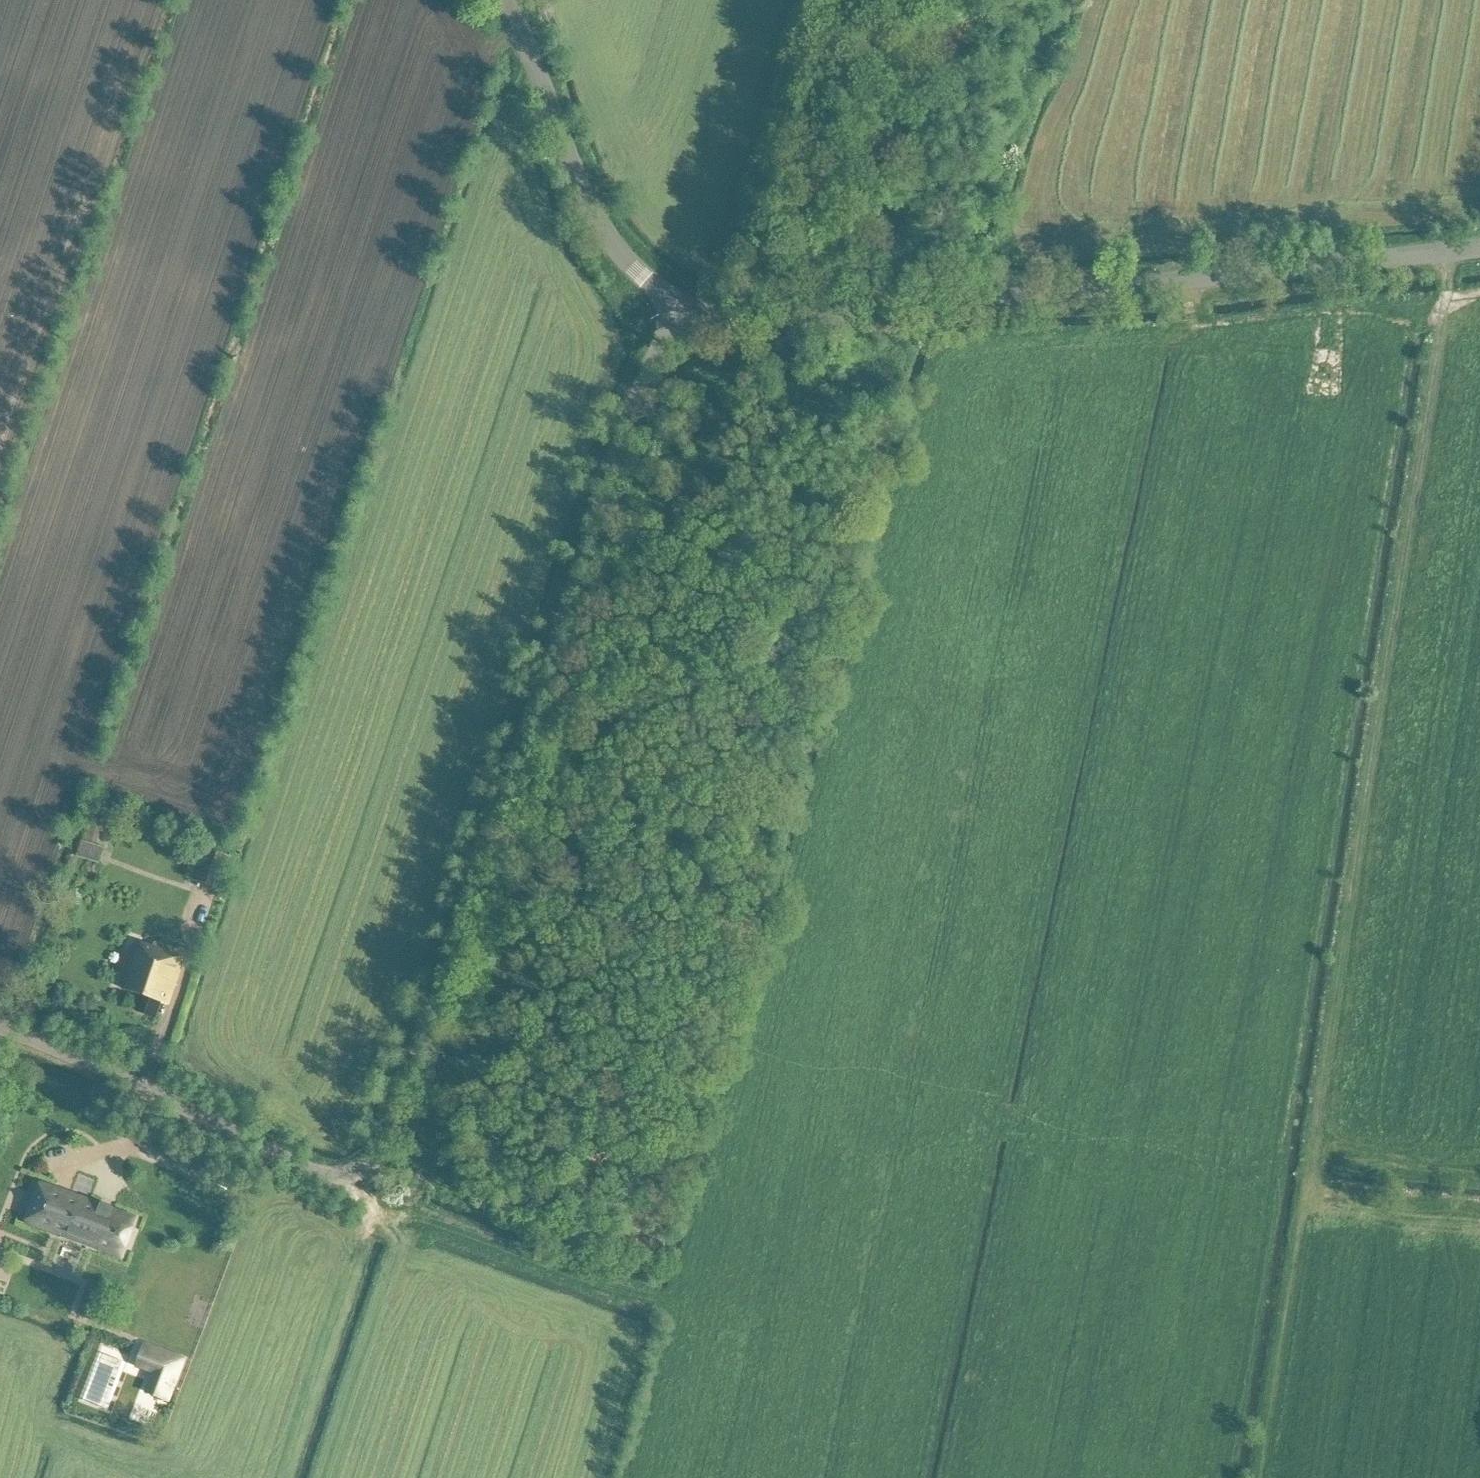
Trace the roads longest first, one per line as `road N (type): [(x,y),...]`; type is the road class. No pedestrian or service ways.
road 1 (tertiary): [(0,1026),(319,1175),(354,1174),(381,1154),(646,375),(683,311)]
road 2 (tertiary): [(683,311),(721,325),(847,318),(1479,251)]
road 3 (tertiary): [(683,311),(627,263),(499,0)]

